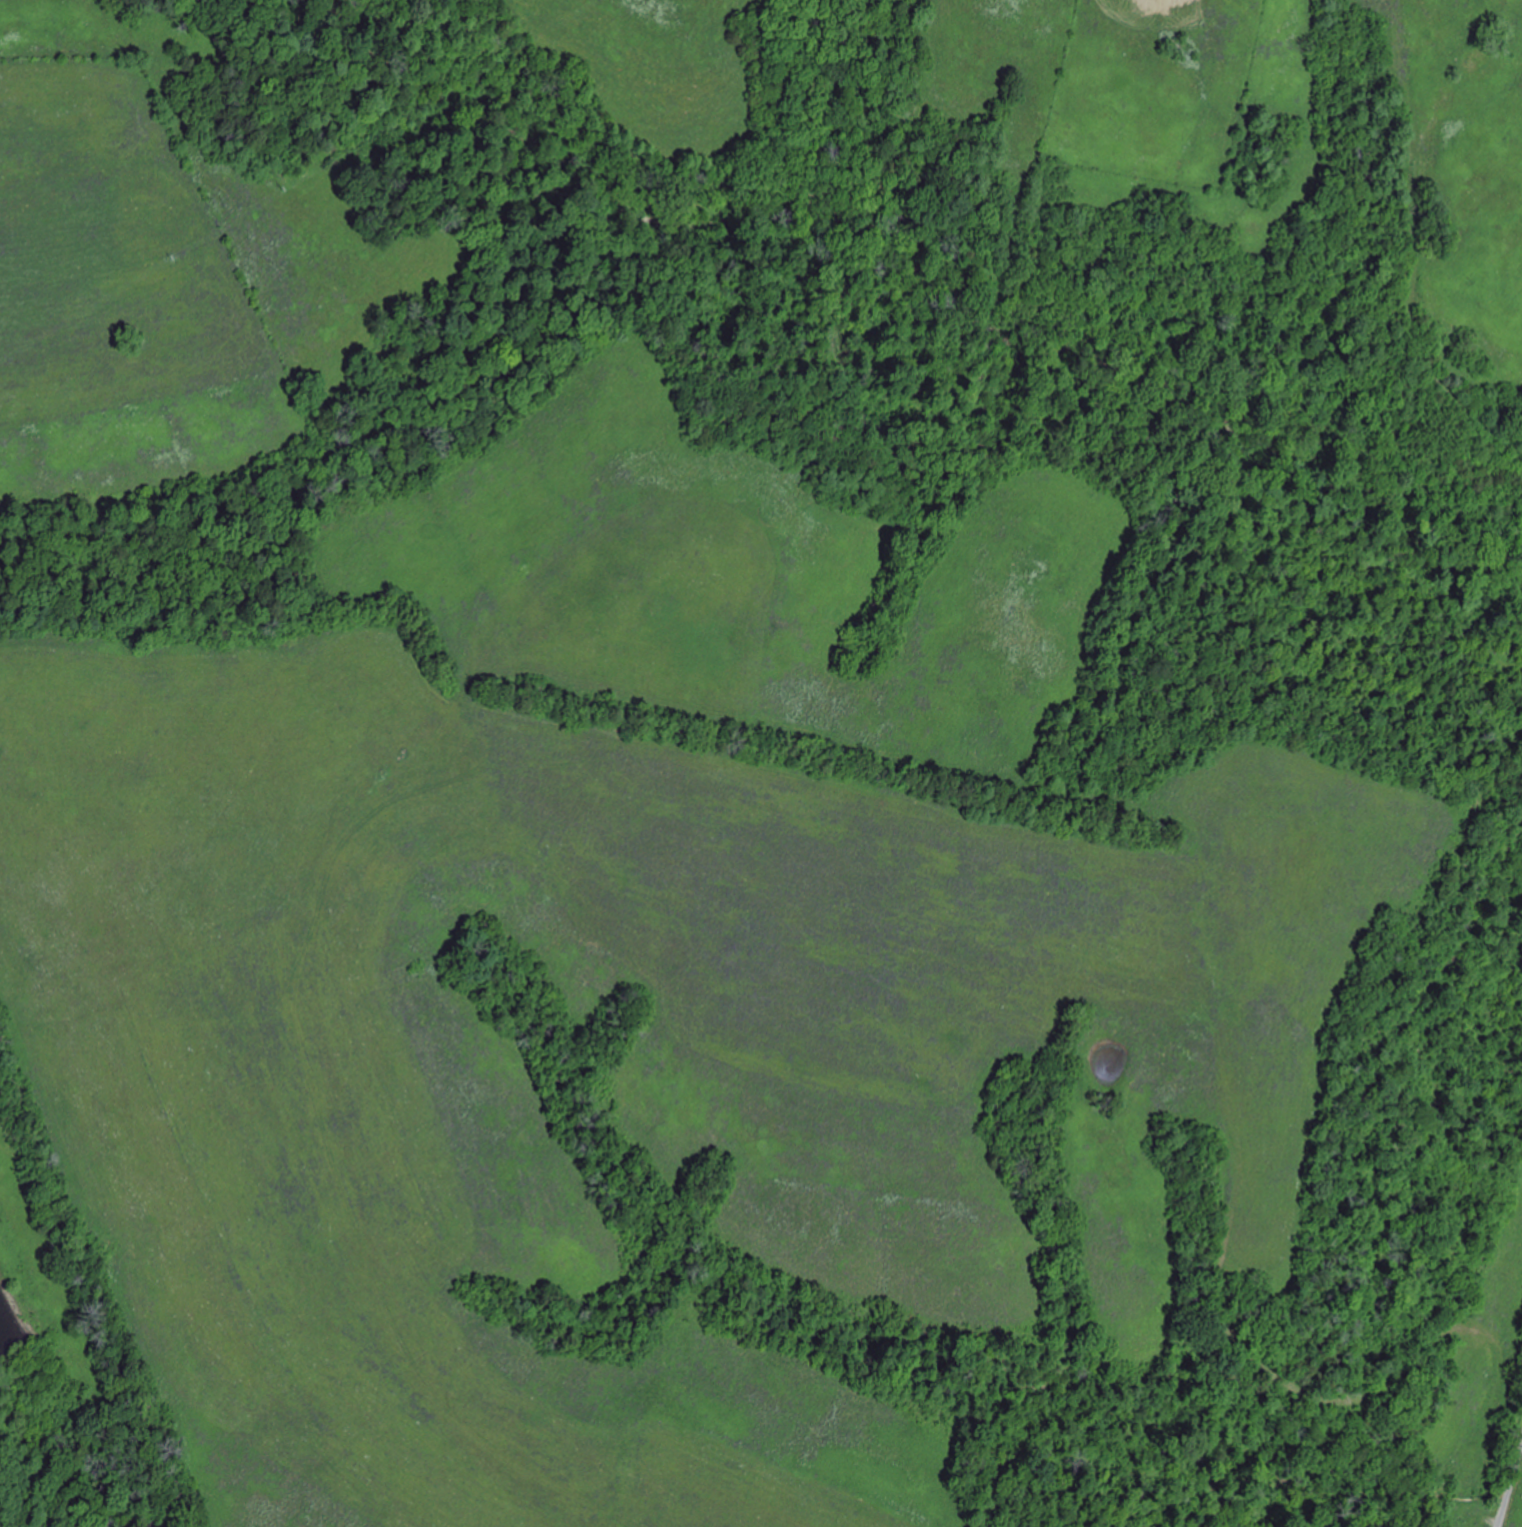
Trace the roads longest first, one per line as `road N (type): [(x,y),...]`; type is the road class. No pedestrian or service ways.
road 1 (residential): [(1521,411),(1456,356),(1385,212),(1331,0)]

